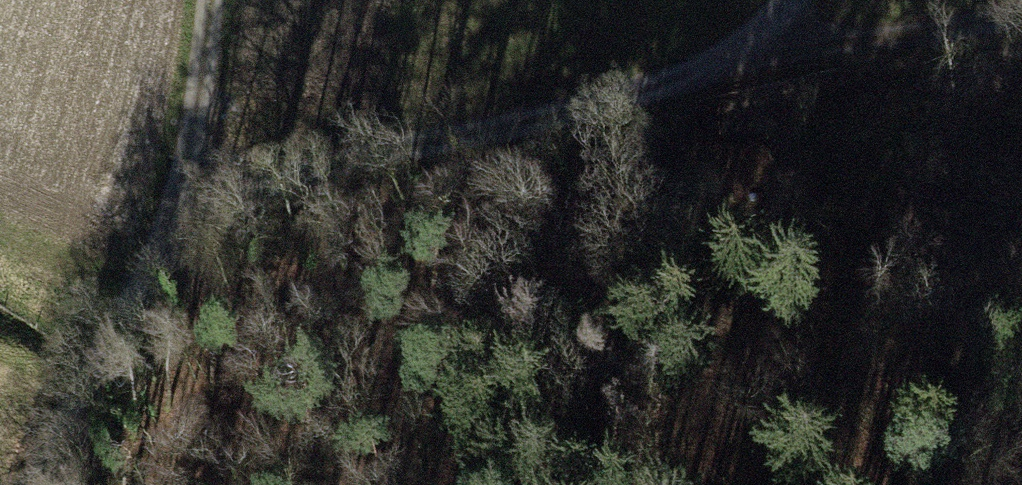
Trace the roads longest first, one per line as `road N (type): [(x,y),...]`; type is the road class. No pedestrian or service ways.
road 1 (track): [(145,242),(248,196),(633,98),(745,55),(789,0)]
road 2 (track): [(200,0),(145,242),(37,484)]
road 3 (track): [(745,55),(1021,13)]

